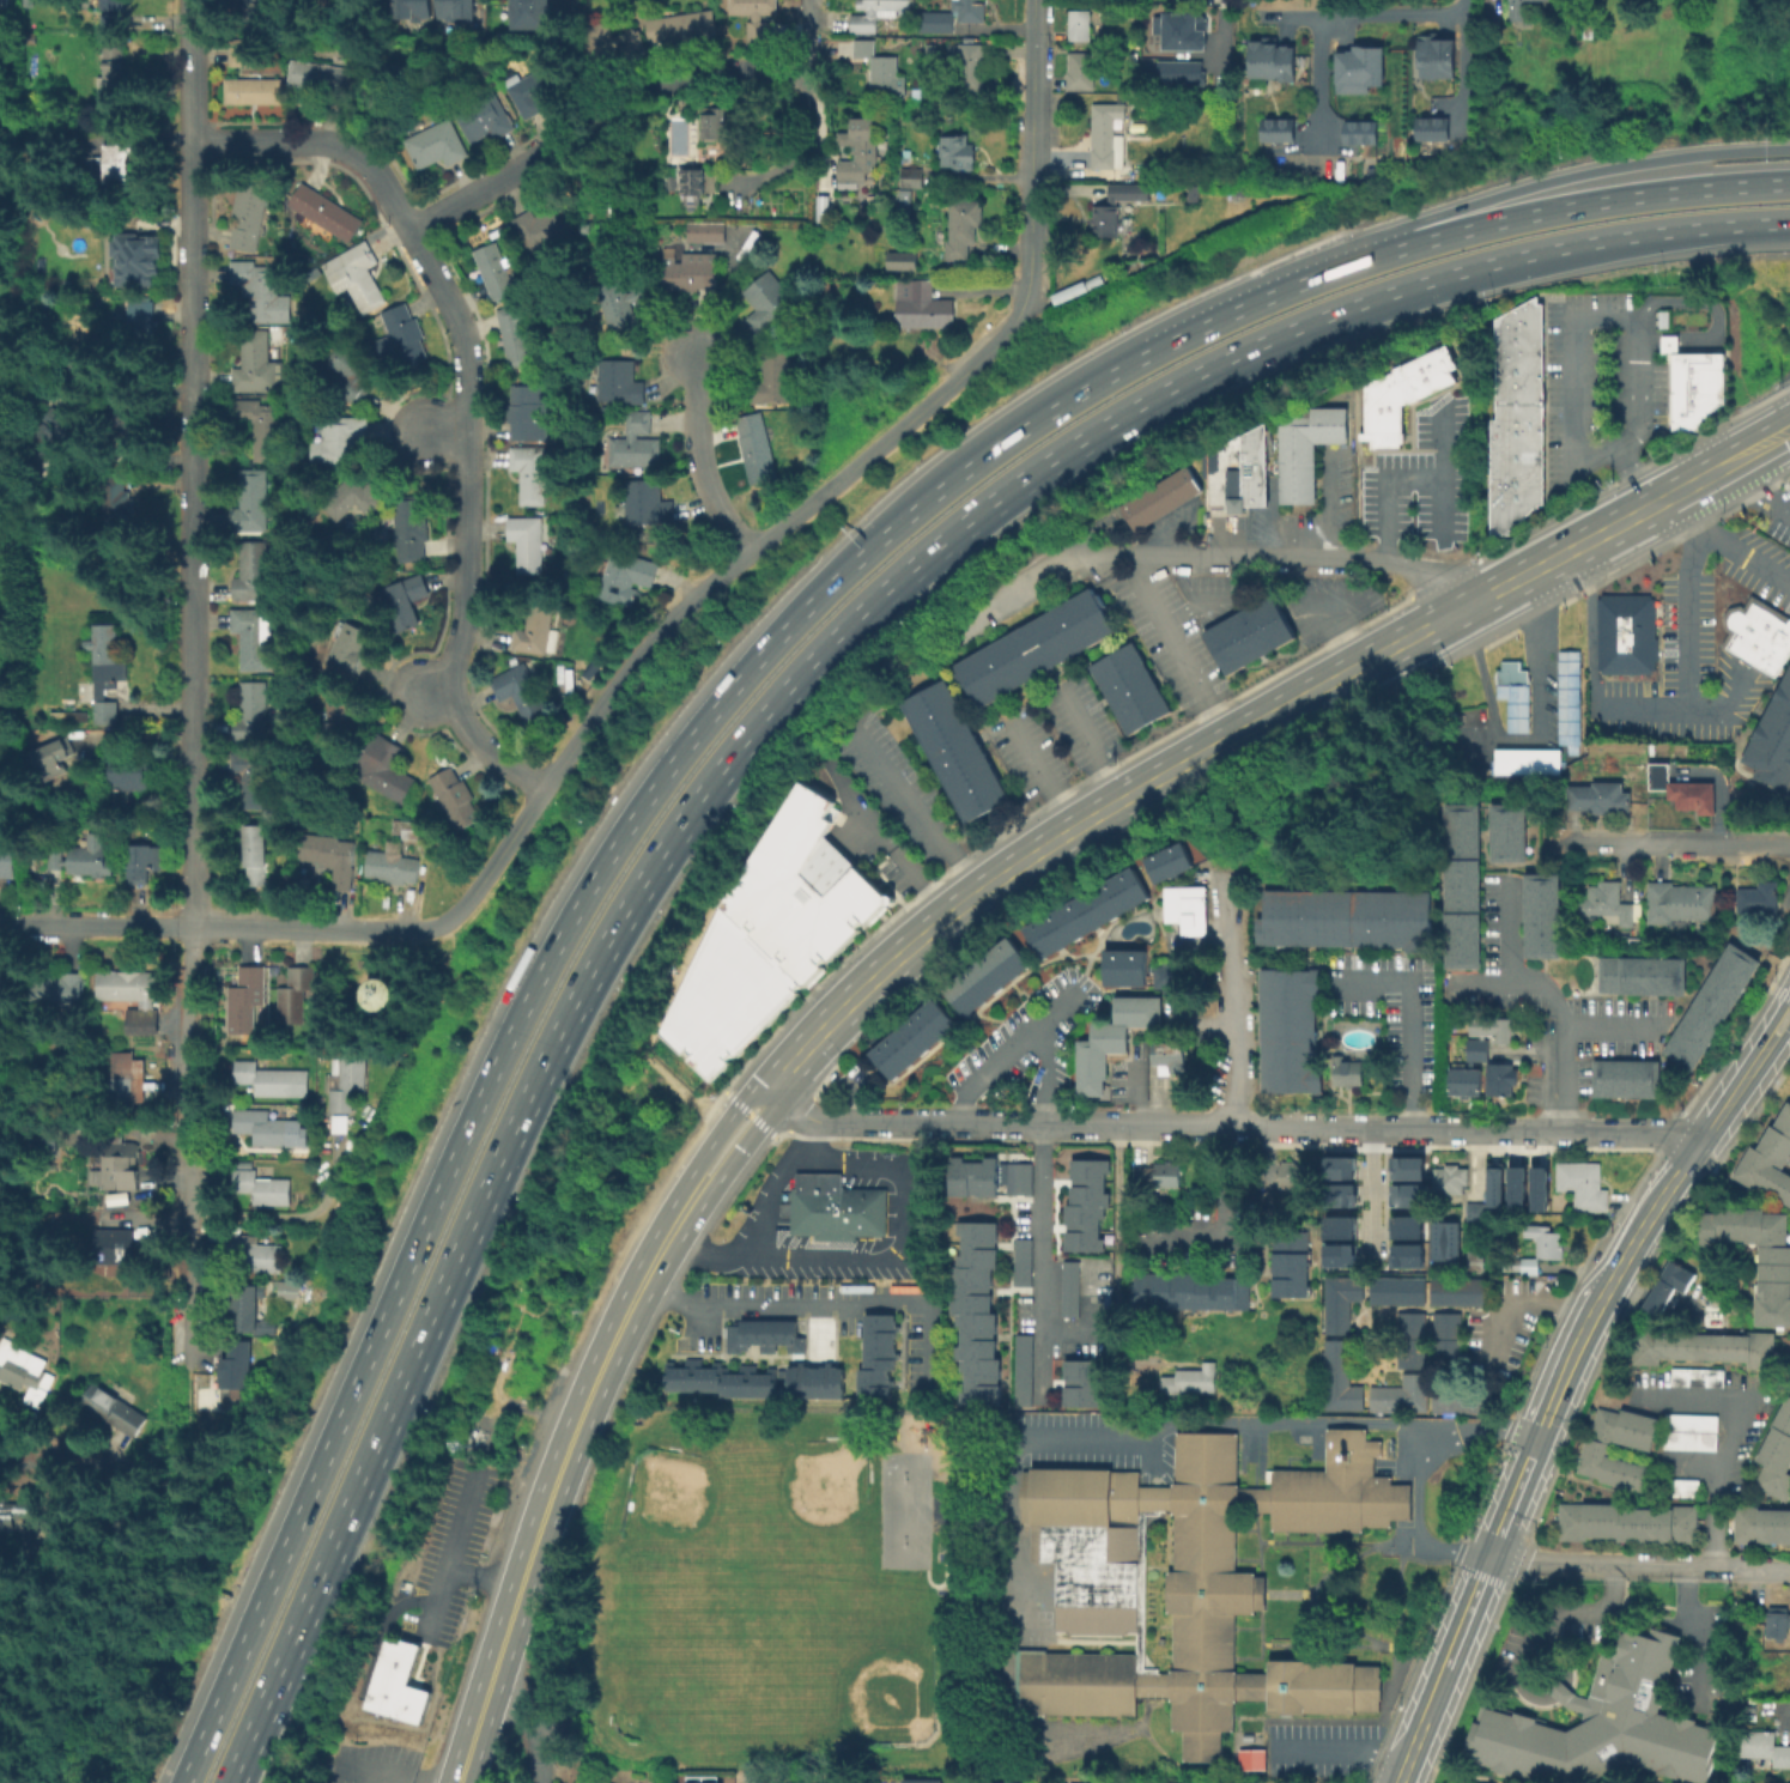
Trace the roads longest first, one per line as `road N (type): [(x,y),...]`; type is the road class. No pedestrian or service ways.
road 1 (motorway): [(1323,274),(1067,393),(920,496),(760,651),(645,794),(541,966),(494,1062),(180,1782)]
road 2 (motorway): [(226,1782),(557,1029),(680,818),(752,726),(881,592),(1033,467),(1206,368)]
road 3 (residential): [(1695,1148),(1667,1133),(819,1121),(766,1098)]
road 4 (residential): [(190,0),(194,927)]
road 5 (primary): [(1456,614),(1121,802),(981,893),(860,996),(766,1098)]
road 6 (residential): [(1023,307),(958,378),(676,614),(629,669),(481,883),(445,920)]
road 7 (primary): [(687,1201),(580,1423),(515,1591),(456,1782)]
road 8 (residential): [(411,232),(453,307),(468,359),(471,604),(462,710),(478,740),(547,784)]
road 9 (motorway): [(1206,368),(1468,268),(1610,237),(1789,222)]
road 10 (secondary): [(1594,1302),(1395,1782)]
road 11 (motorway): [(1789,148),(1674,156),(1512,189),(1407,229),(1323,274)]
road 12 (motorway): [(1789,181),(1545,210),(1323,274)]
road 13 (residential): [(194,927),(187,1000),(194,1370)]
road 14 (residential): [(1456,614),(1426,581),(1382,563),(1093,558)]
road 15 (primary): [(1456,614),(1736,462)]
road 16 (secondary): [(1768,1038),(1594,1302)]
road 17 (residential): [(1032,0),(1031,268),(1023,307)]
road 18 (residential): [(411,232),(369,165),(335,144),(189,140)]
road 19 (residential): [(1746,1570),(1486,1559)]
road 20 (residential): [(1228,872),(1230,1128)]
road 21 (residential): [(445,920),(414,929),(194,927)]
road 22 (residential): [(697,353),(699,463),(751,551)]
road 23 (residential): [(194,927),(0,924)]
road 24 (residential): [(575,139),(411,232)]
road 25 (residential): [(1729,844),(1555,842)]
road 26 (residential): [(655,91),(716,72),(806,72)]
road 27 (primary): [(766,1098),(738,1103),(694,1165),(687,1201)]
road 28 (primary): [(687,1201),(716,1177),(759,1121),(766,1098)]
road 29 (residential): [(1372,1260),(1370,1130)]

